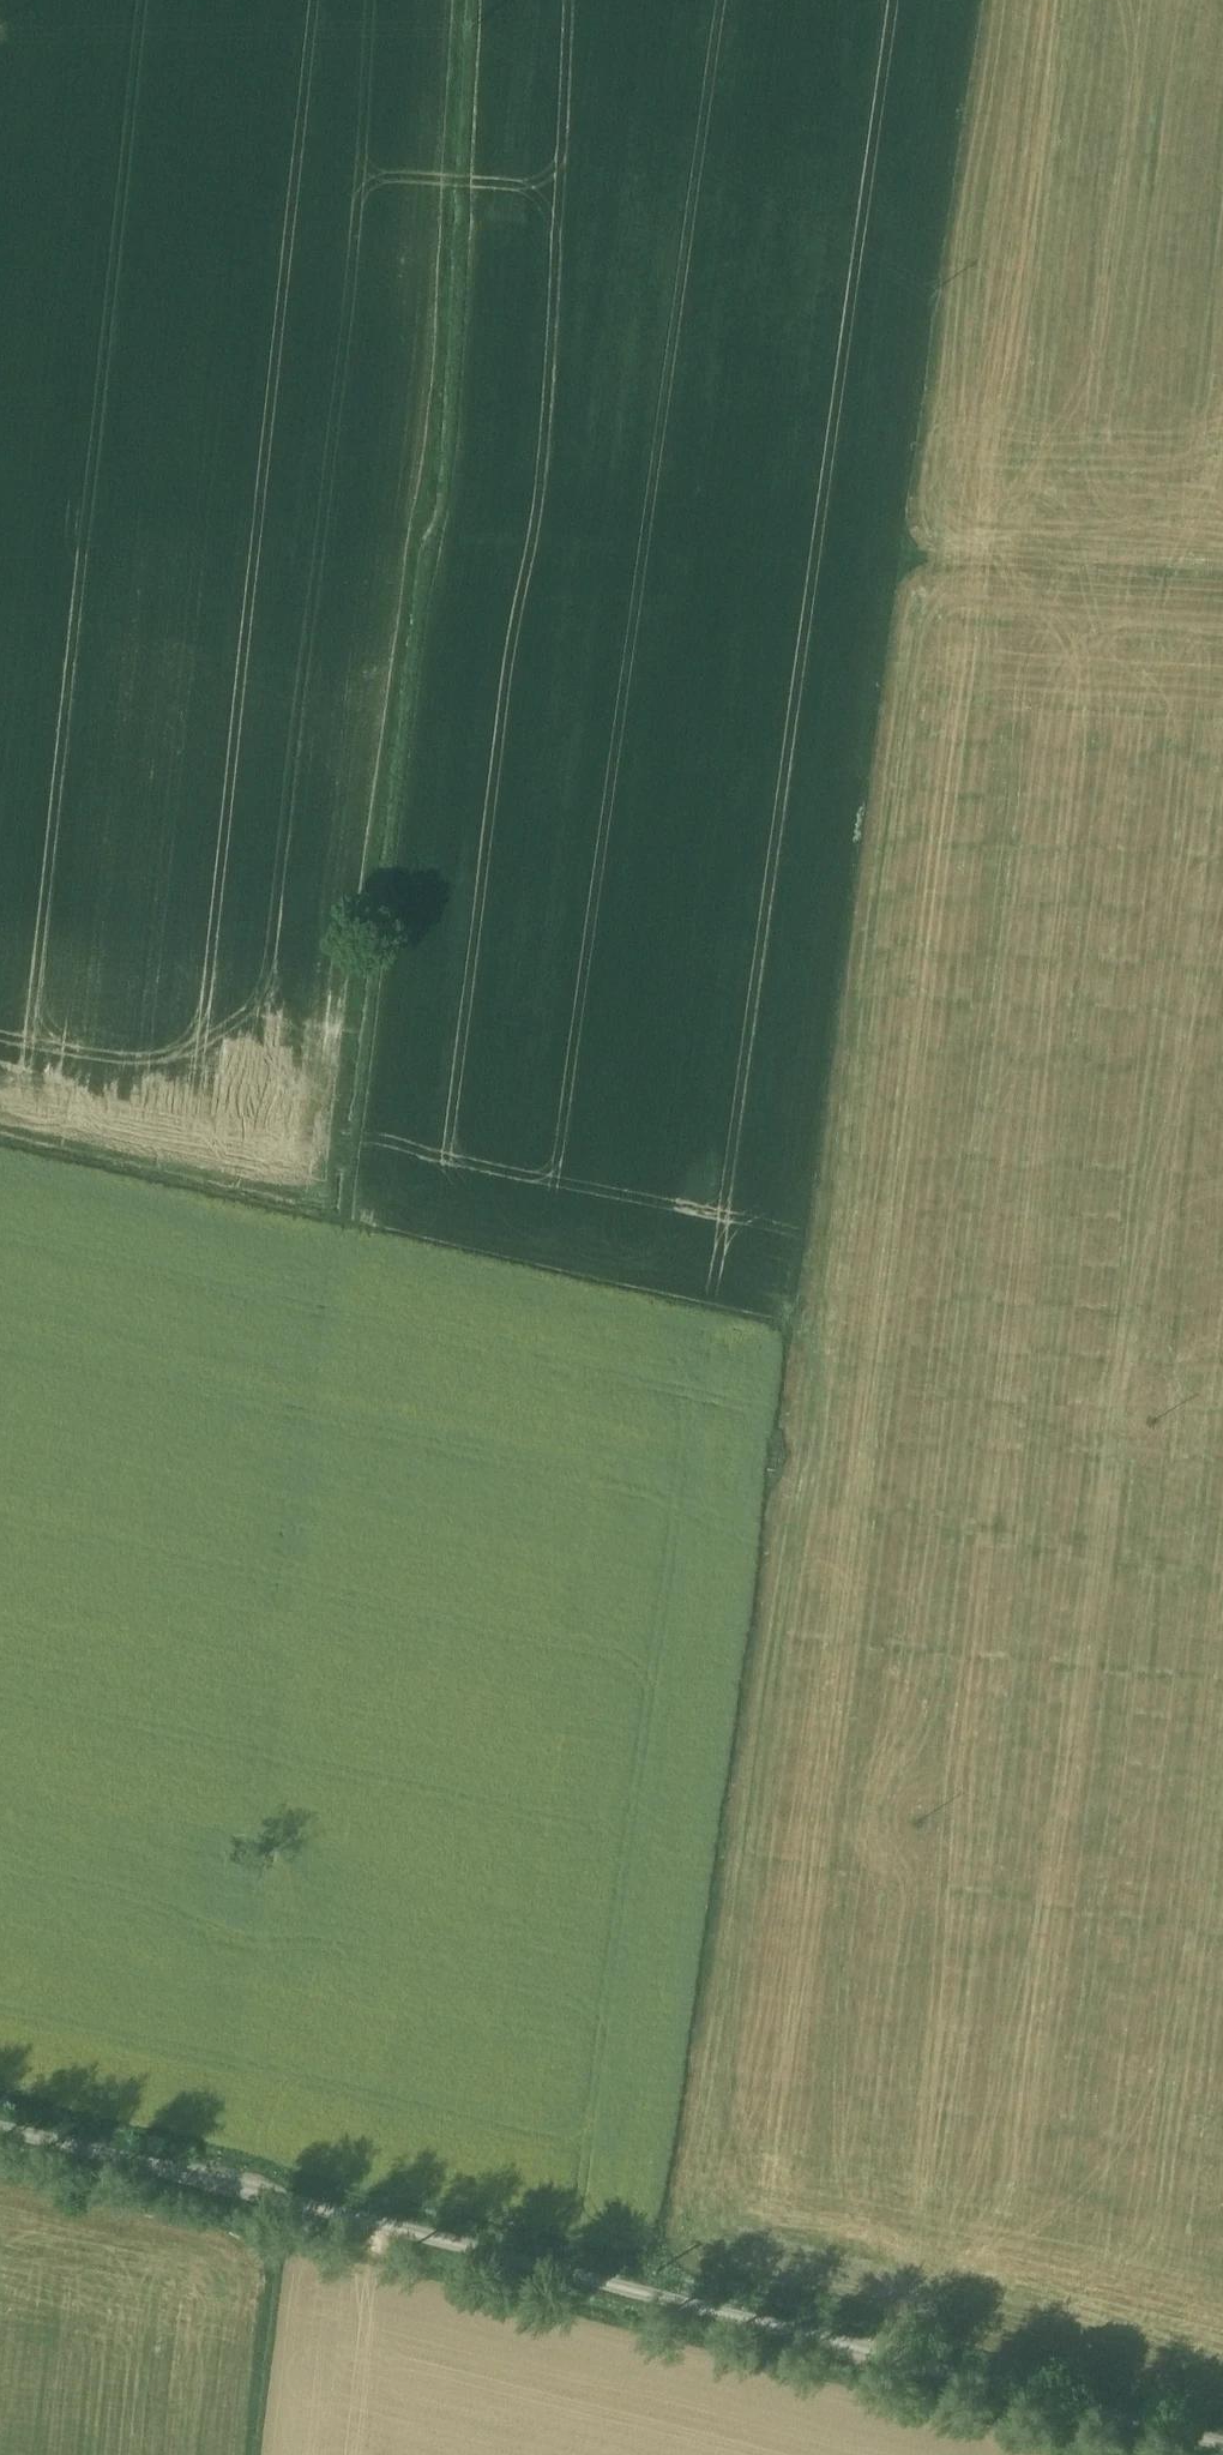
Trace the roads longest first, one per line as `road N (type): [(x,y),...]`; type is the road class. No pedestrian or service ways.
road 1 (unclassified): [(0,2125),(1222,2442)]

